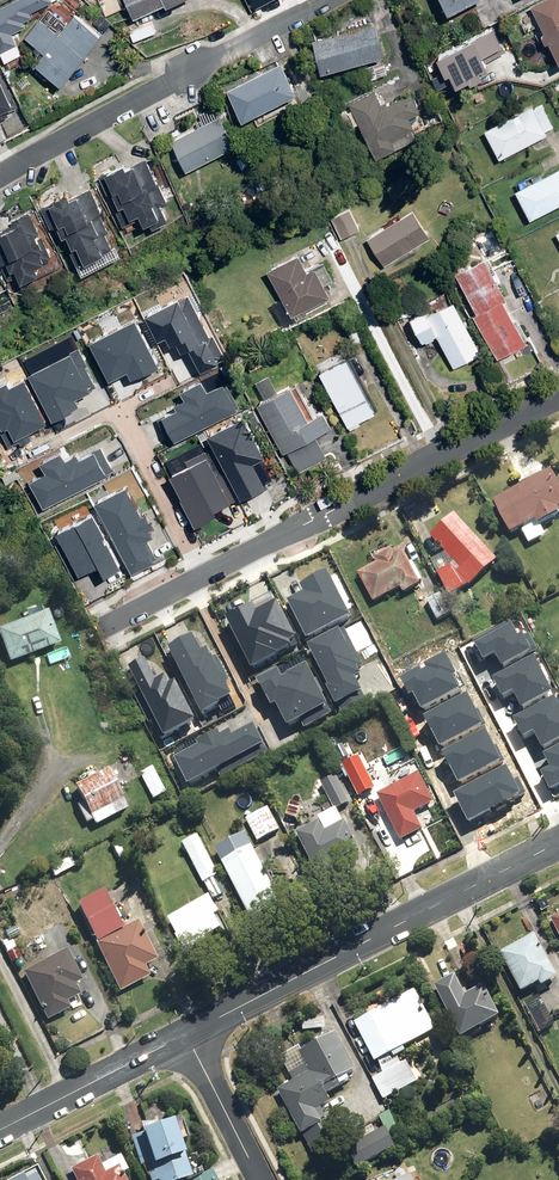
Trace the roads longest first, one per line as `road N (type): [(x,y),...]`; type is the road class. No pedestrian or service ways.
road 1 (residential): [(558,392),(108,623)]
road 2 (residential): [(558,843),(185,1035)]
road 3 (residential): [(0,174),(334,0)]
road 4 (residential): [(185,1035),(0,1129)]
road 5 (residential): [(185,1035),(262,1179)]

